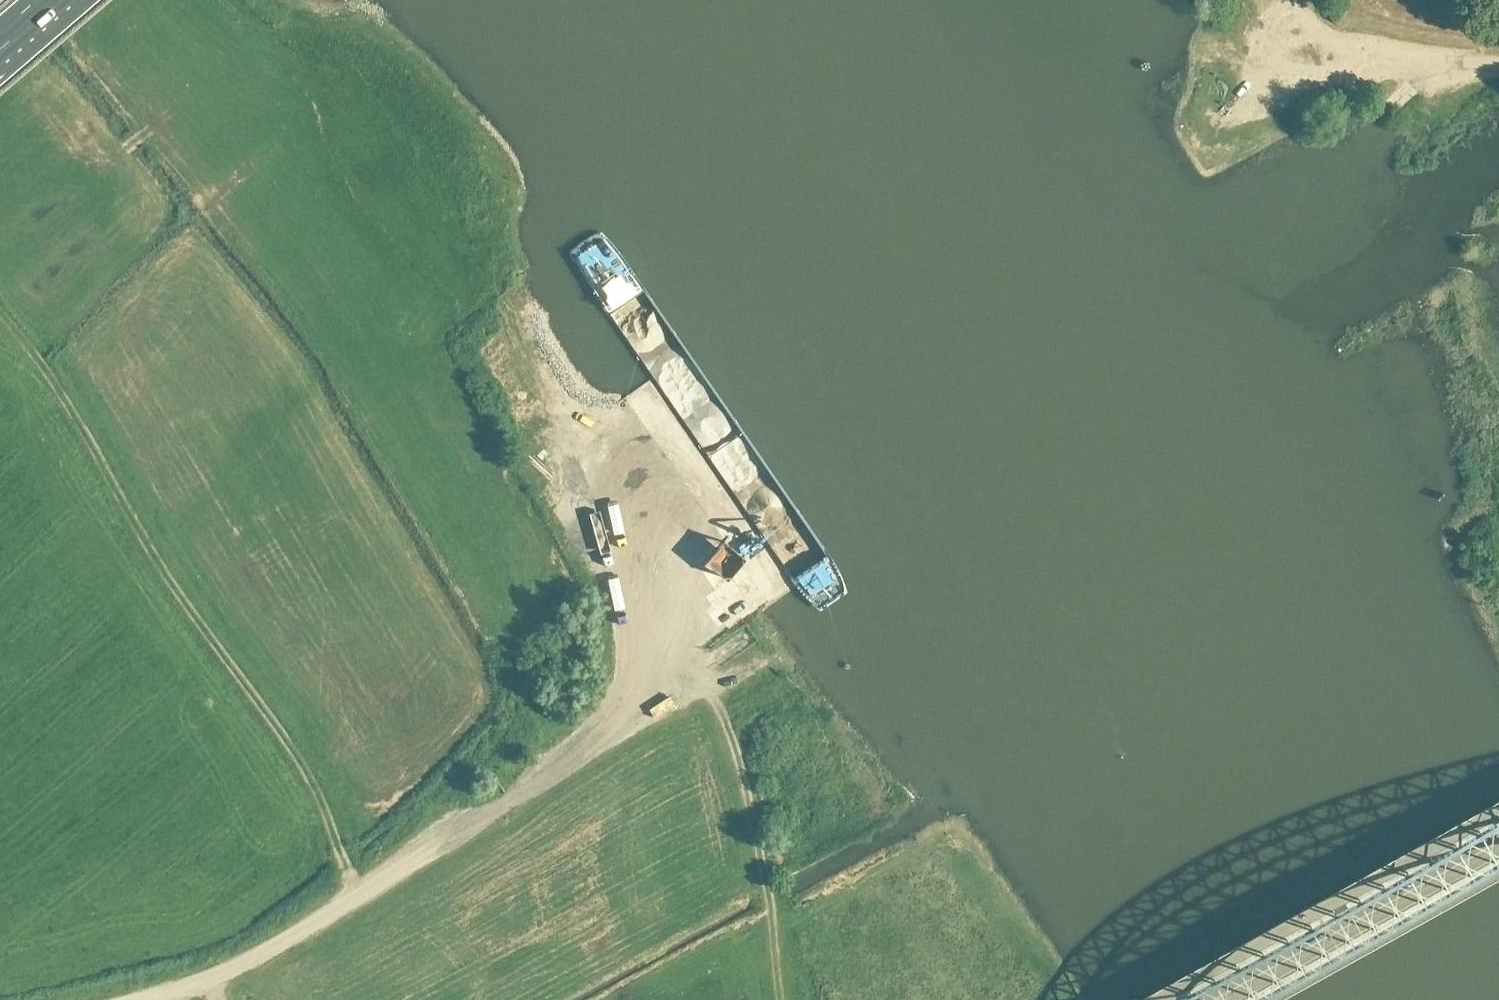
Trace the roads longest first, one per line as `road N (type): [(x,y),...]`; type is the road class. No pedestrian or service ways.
road 1 (secondary): [(1210,999),(1498,840)]
road 2 (track): [(1265,46),(1464,63)]

